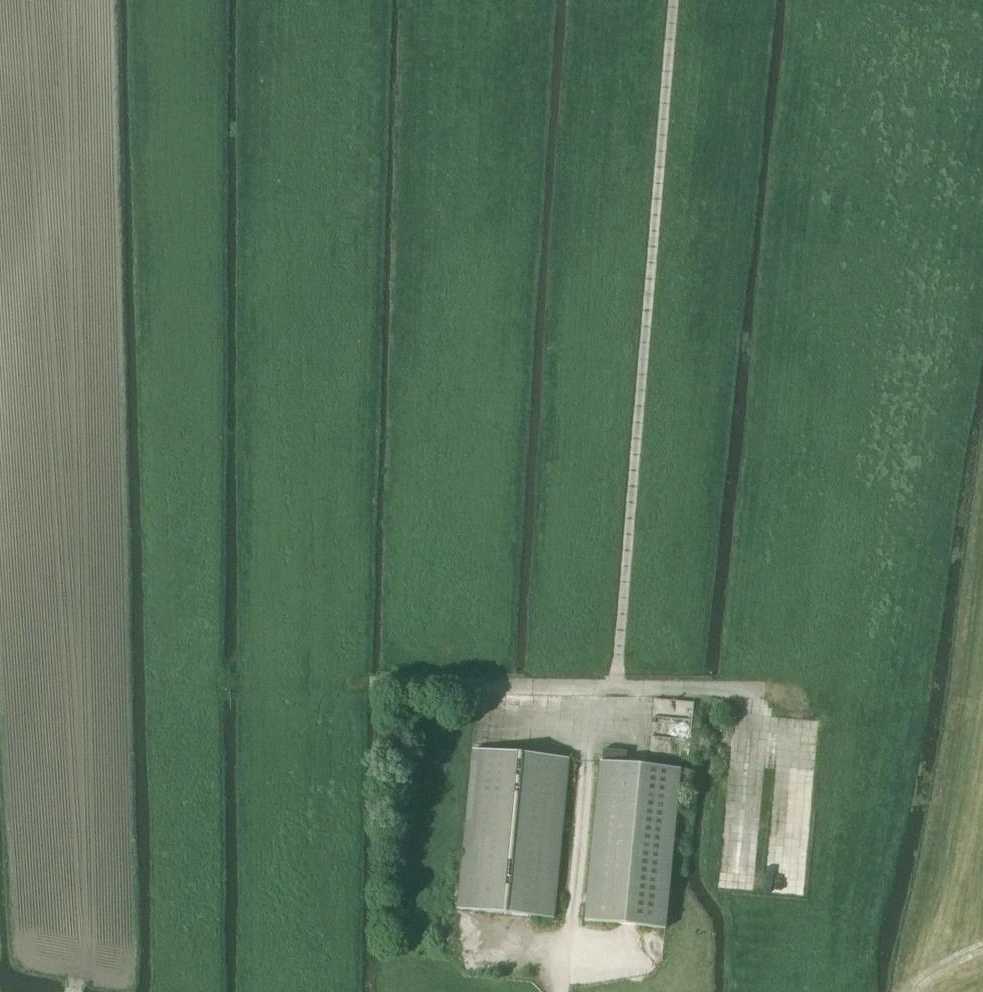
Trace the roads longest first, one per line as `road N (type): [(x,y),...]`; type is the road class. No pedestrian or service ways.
road 1 (track): [(584,761),(615,685),(673,0)]
road 2 (track): [(382,684),(615,685)]

